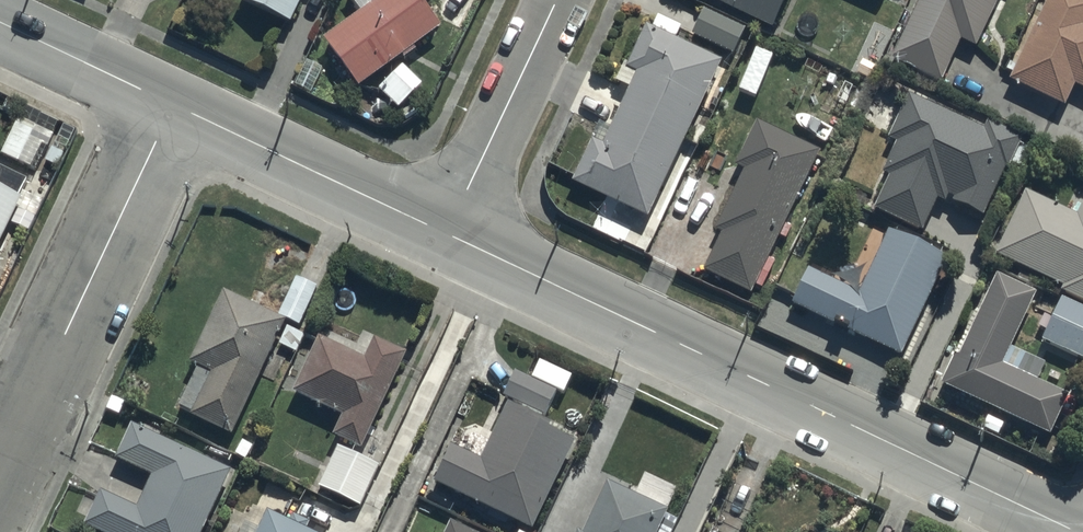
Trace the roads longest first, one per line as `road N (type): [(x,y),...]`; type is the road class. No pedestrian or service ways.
road 1 (residential): [(448,234),(1076,531)]
road 2 (residential): [(173,104),(0,471)]
road 3 (residential): [(173,104),(448,234)]
road 4 (residential): [(448,234),(553,0)]
road 5 (residential): [(0,23),(173,104)]

